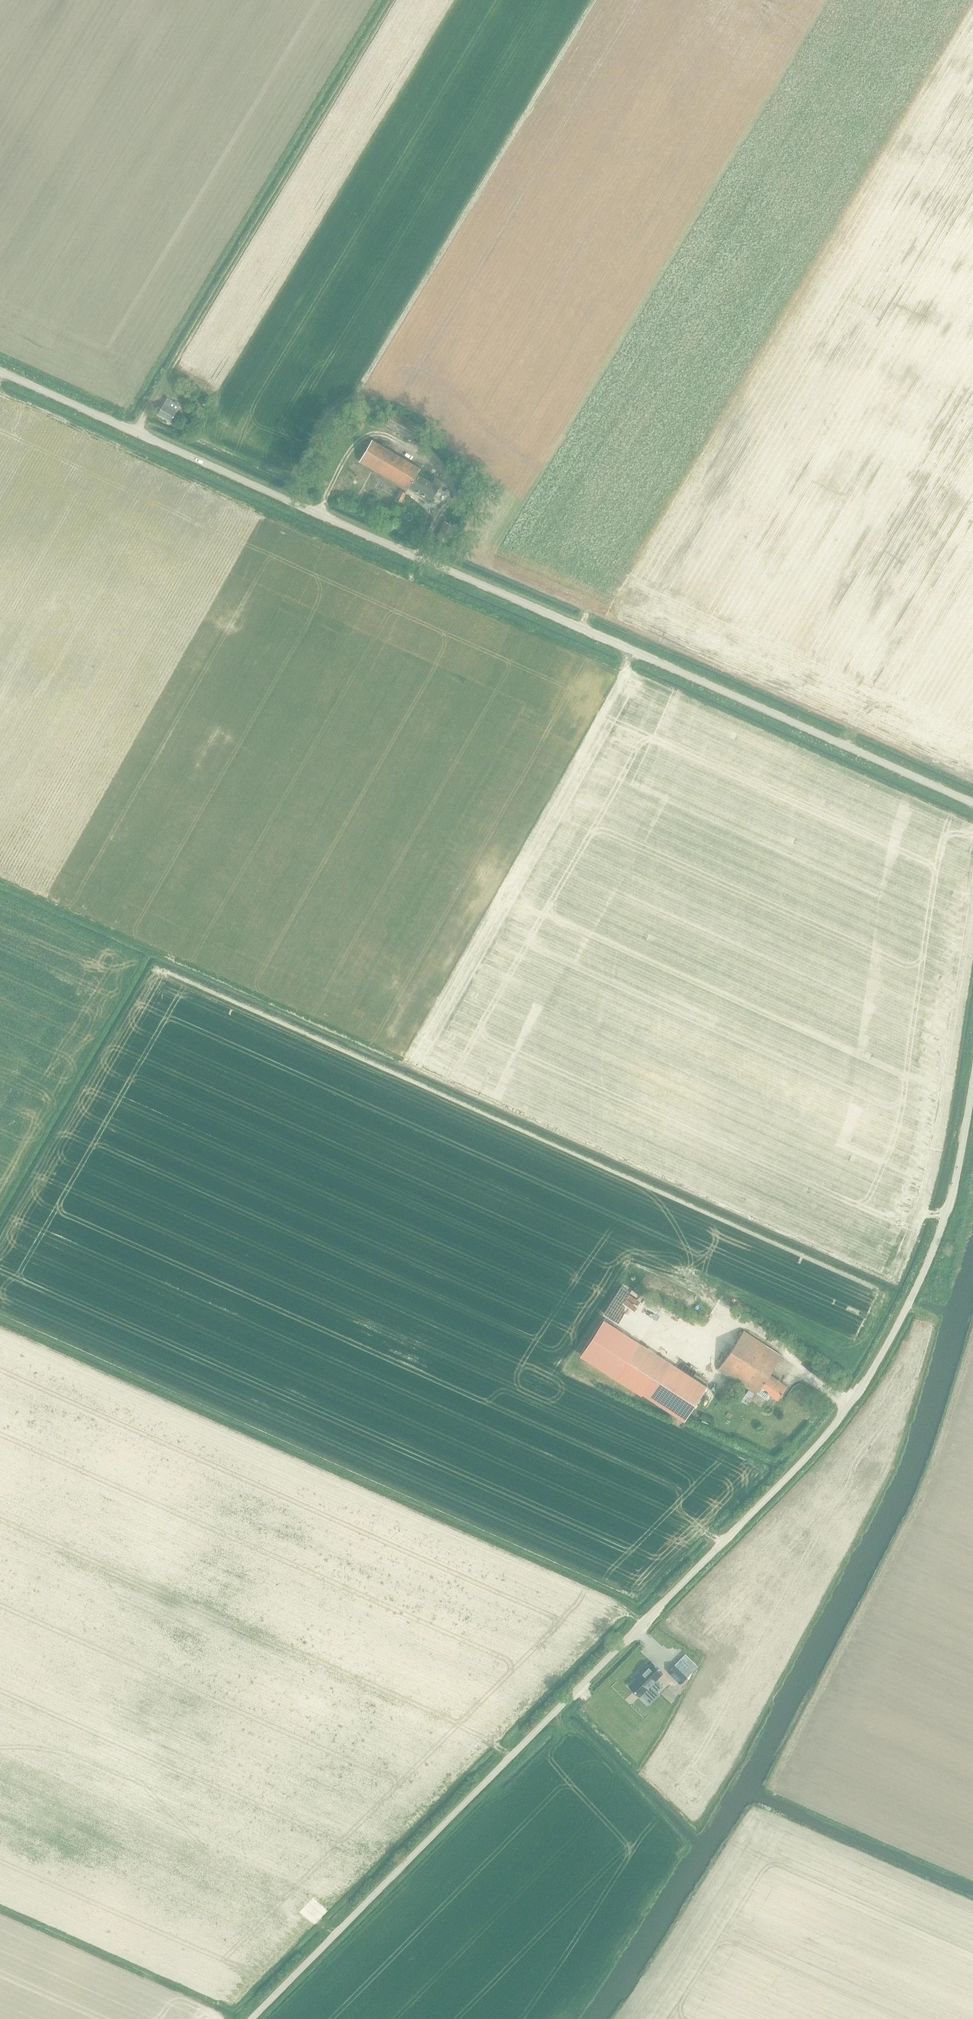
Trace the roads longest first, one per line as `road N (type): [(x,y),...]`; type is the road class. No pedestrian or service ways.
road 1 (unclassified): [(246,2018),(794,1471),(849,1402),(906,1318),(928,1267),(972,1077)]
road 2 (unclassified): [(972,803),(0,371)]
road 3 (track): [(157,392),(393,0)]

